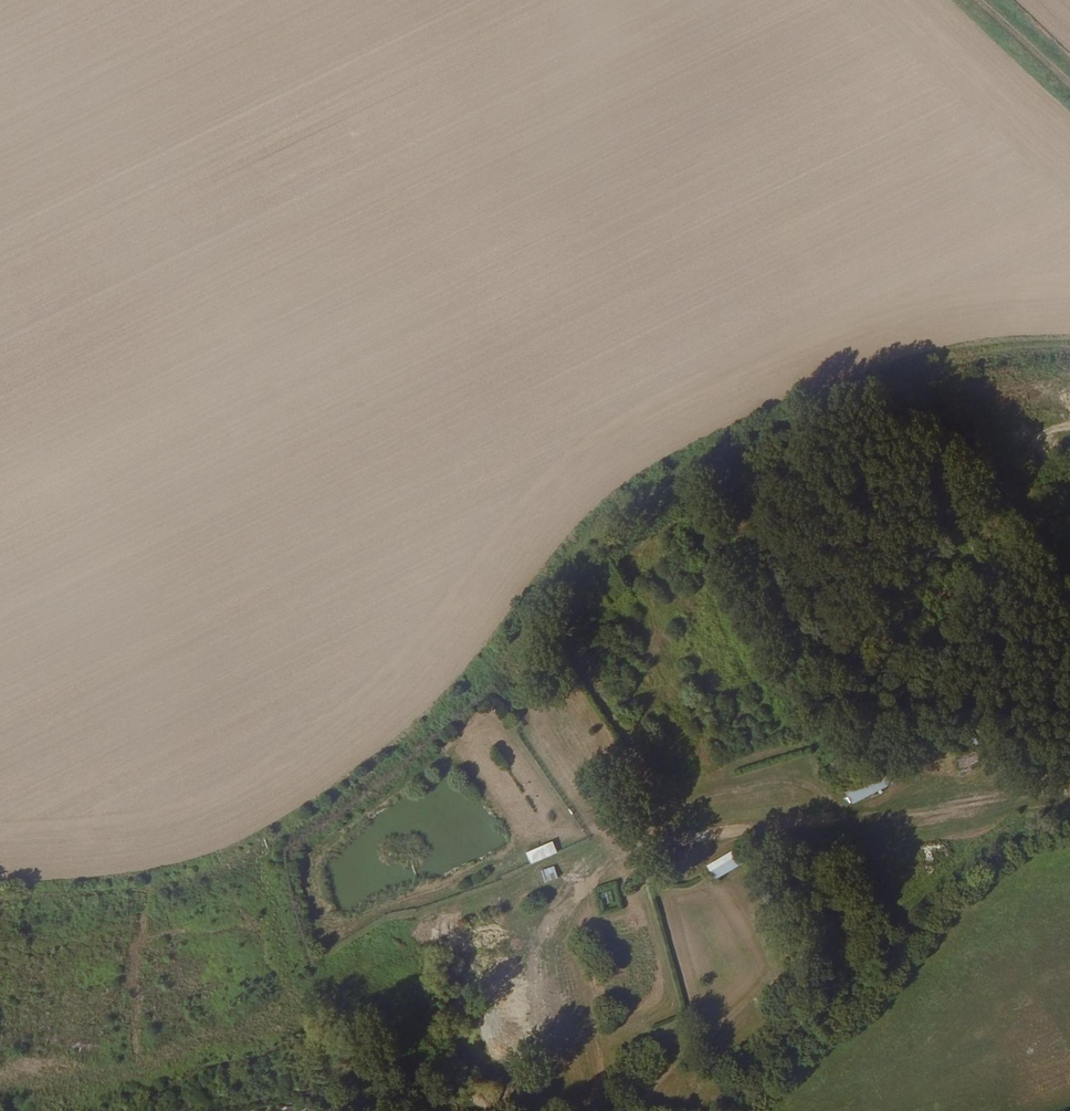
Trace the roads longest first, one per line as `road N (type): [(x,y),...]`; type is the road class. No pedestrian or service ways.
road 1 (track): [(0,902),(170,882),(277,840),(445,712),(515,639),(617,501),(674,467),(890,375),(983,354),(1069,350)]
road 2 (track): [(976,0),(1069,82)]

